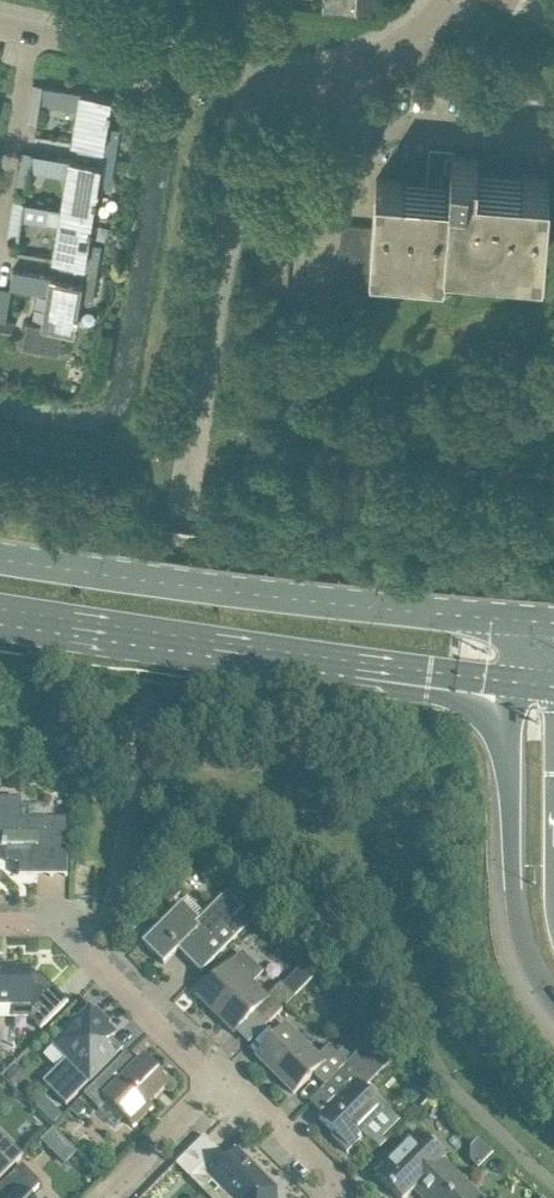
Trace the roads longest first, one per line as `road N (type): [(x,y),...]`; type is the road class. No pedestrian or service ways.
road 1 (secondary): [(553,622),(0,559)]
road 2 (secondary): [(0,615),(515,681)]
road 3 (motorway): [(515,681),(511,893),(526,960),(553,1007)]
road 4 (residential): [(223,1084),(67,925),(0,924)]
road 5 (residential): [(349,72),(364,122),(553,139)]
road 6 (residential): [(263,78),(30,40)]
road 7 (residential): [(2,262),(30,40)]
road 8 (residential): [(109,1197),(223,1084)]
road 9 (residential): [(333,1197),(223,1084)]
road 10 (residential): [(349,72),(427,33),(453,0)]

